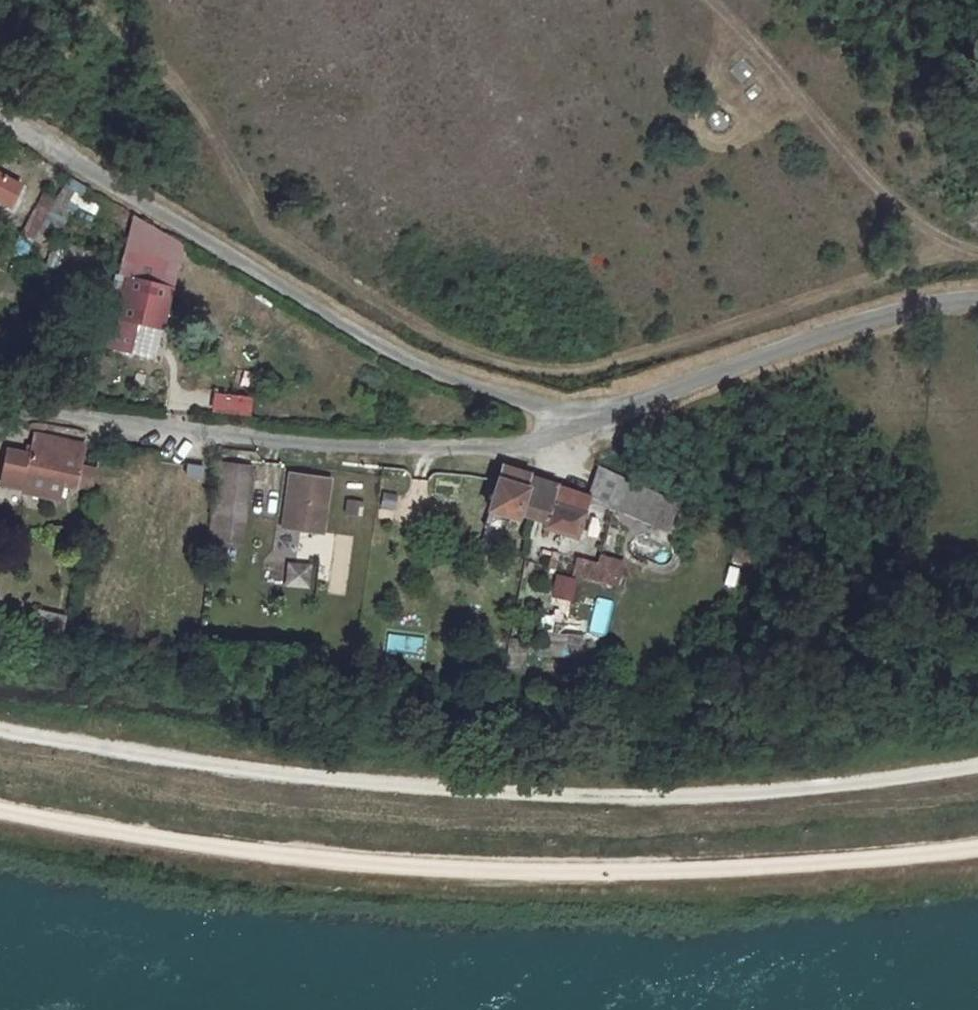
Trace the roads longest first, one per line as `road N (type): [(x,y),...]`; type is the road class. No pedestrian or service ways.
road 1 (track): [(85,0),(153,62),(207,131),(238,192),(272,235),(370,302),(474,354),(583,371),(973,251)]
road 2 (track): [(0,732),(256,773),(639,799),(977,767)]
road 3 (unclassified): [(559,413),(386,353),(0,117)]
road 4 (residential): [(559,413),(536,442),(427,448),(264,441),(0,399)]
road 5 (unclassified): [(977,302),(891,315),(627,408),(559,413)]
road 6 (track): [(710,0),(876,185),(934,234),(977,253)]

